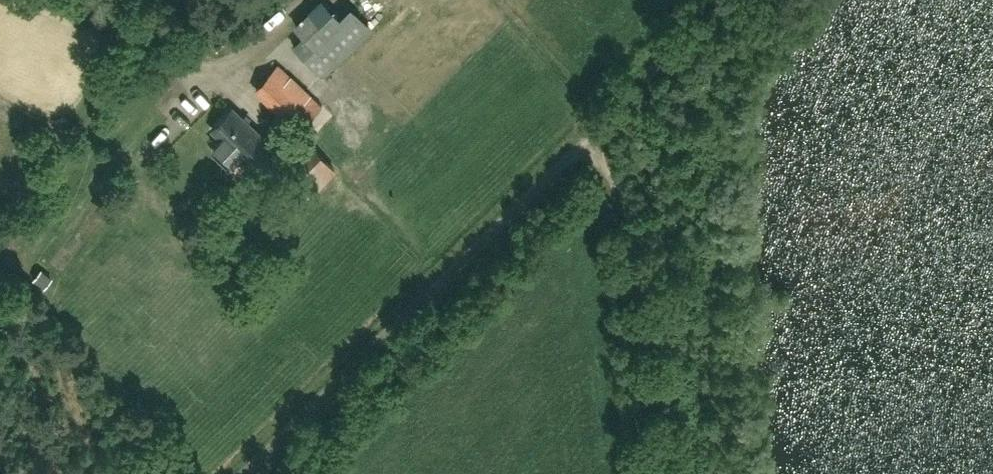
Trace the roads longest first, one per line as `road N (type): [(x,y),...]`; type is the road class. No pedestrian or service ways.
road 1 (unclassified): [(592,132),(243,473)]
road 2 (track): [(233,93),(176,53),(46,0)]
road 3 (track): [(733,0),(592,132)]

